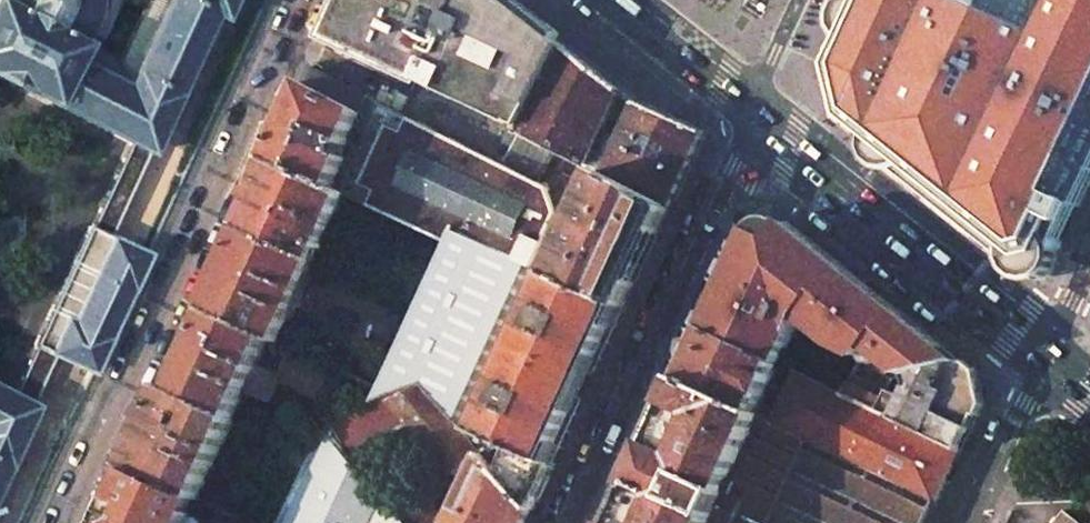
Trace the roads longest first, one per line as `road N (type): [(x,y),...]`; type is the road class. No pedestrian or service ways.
road 1 (residential): [(63,522),(302,0)]
road 2 (tertiary): [(755,115),(575,522)]
road 3 (primary): [(1047,350),(755,115)]
road 4 (residential): [(1047,350),(965,522)]
road 5 (primary): [(755,115),(618,0)]
road 6 (tertiary): [(798,0),(755,115)]

